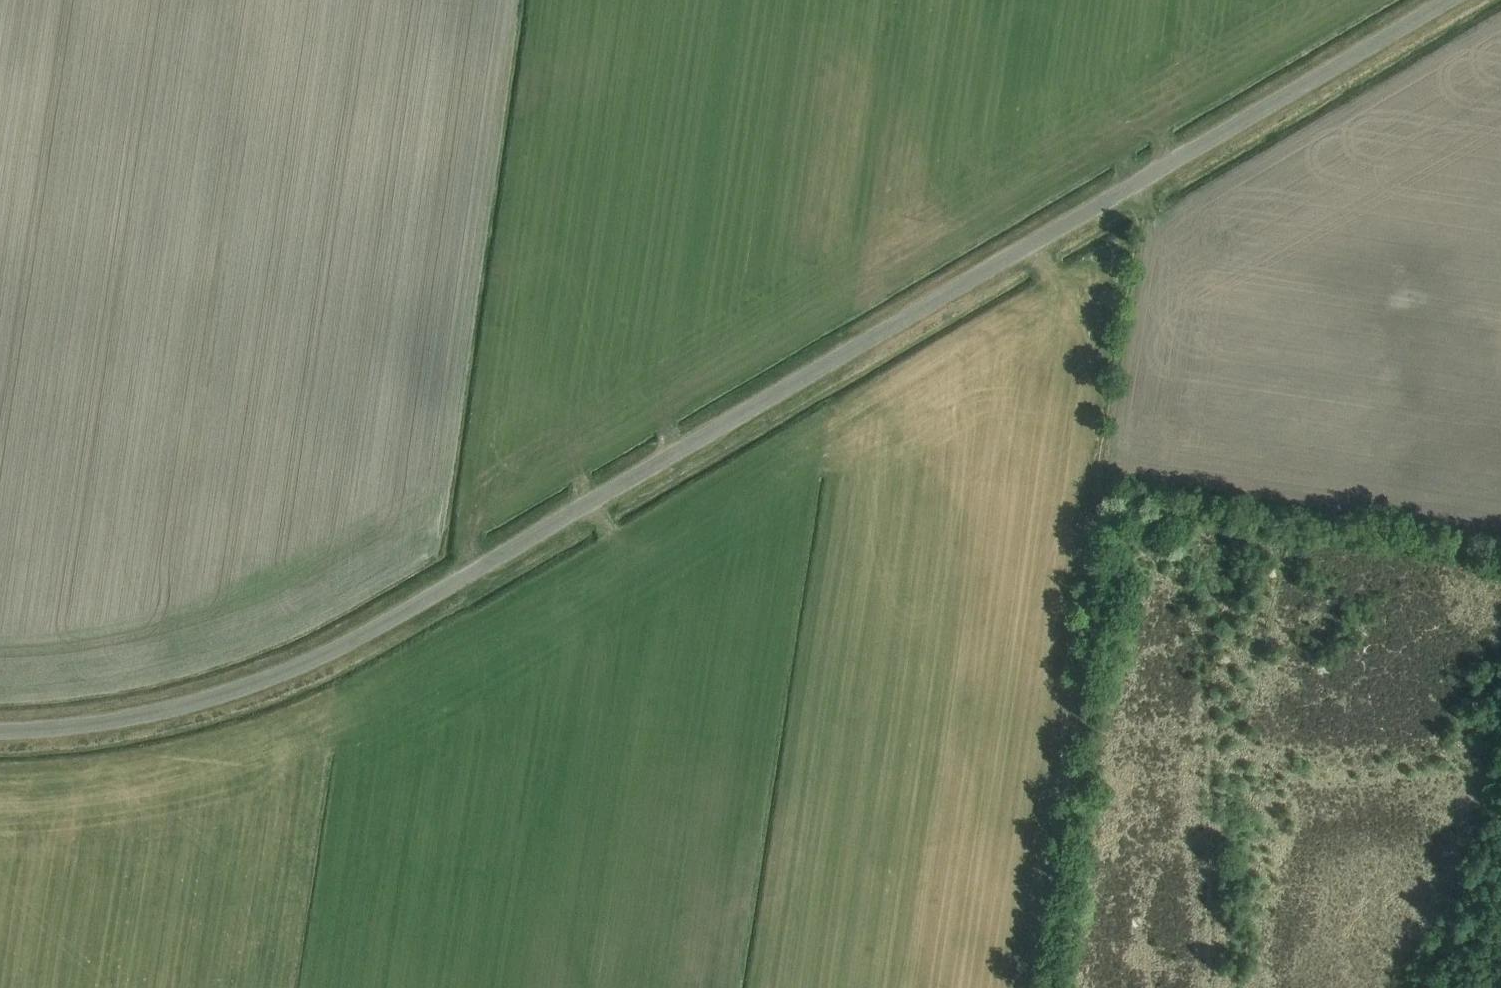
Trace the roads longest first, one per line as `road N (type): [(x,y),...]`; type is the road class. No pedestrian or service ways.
road 1 (unclassified): [(0,733),(142,721),(333,657),(1450,0)]
road 2 (track): [(1091,513),(1013,987)]

